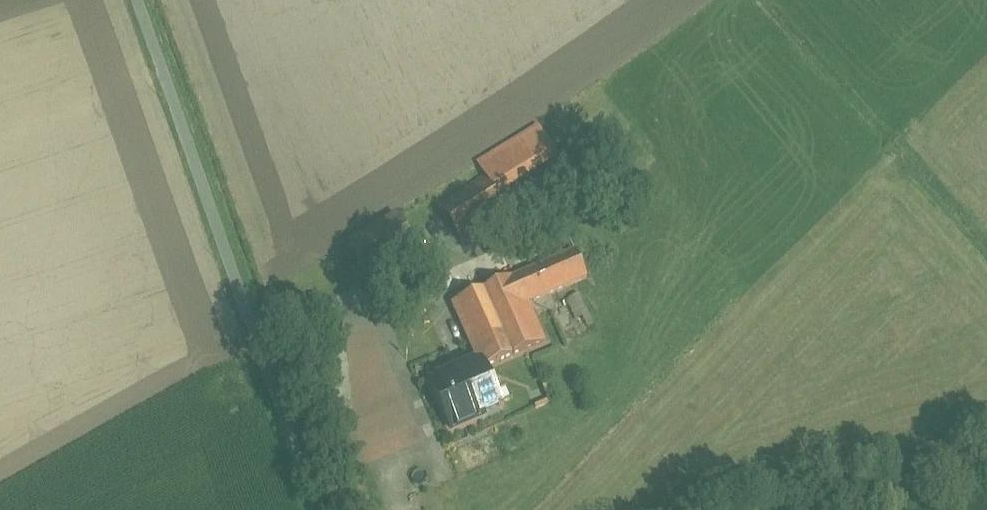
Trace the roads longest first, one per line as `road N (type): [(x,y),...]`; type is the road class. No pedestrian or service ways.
road 1 (unclassified): [(140,0),(330,509)]
road 2 (unclassified): [(762,509),(896,458),(986,448)]

